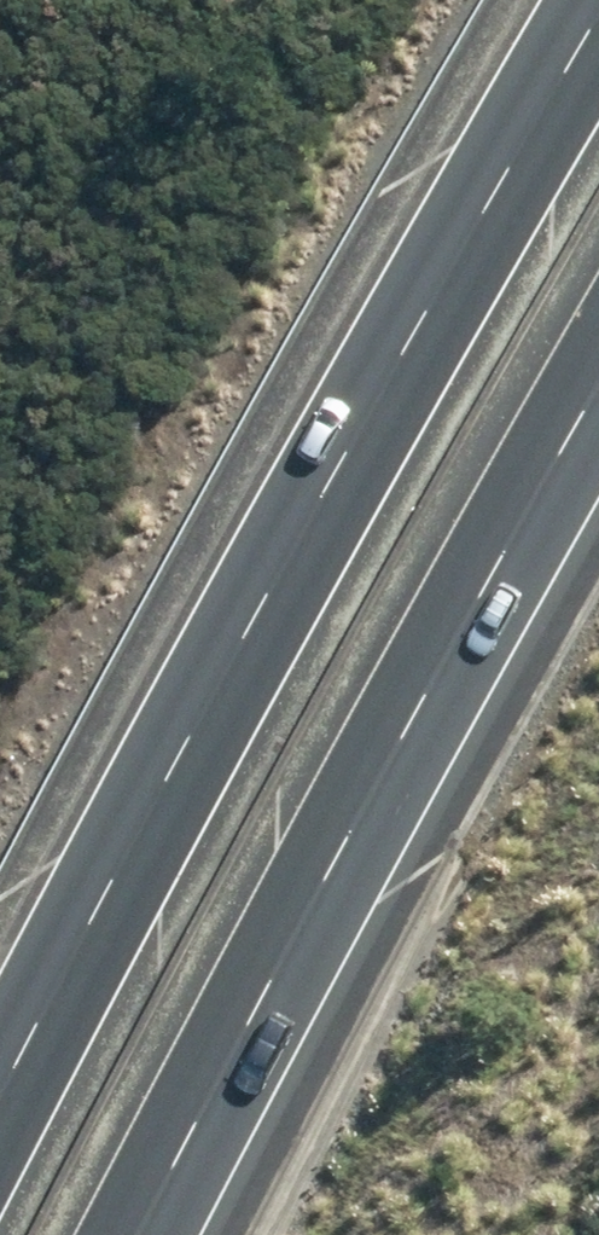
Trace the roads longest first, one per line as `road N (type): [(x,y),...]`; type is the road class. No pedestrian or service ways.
road 1 (motorway): [(0,1101),(179,756),(598,21)]
road 2 (motorway): [(598,383),(488,574),(139,1234)]

